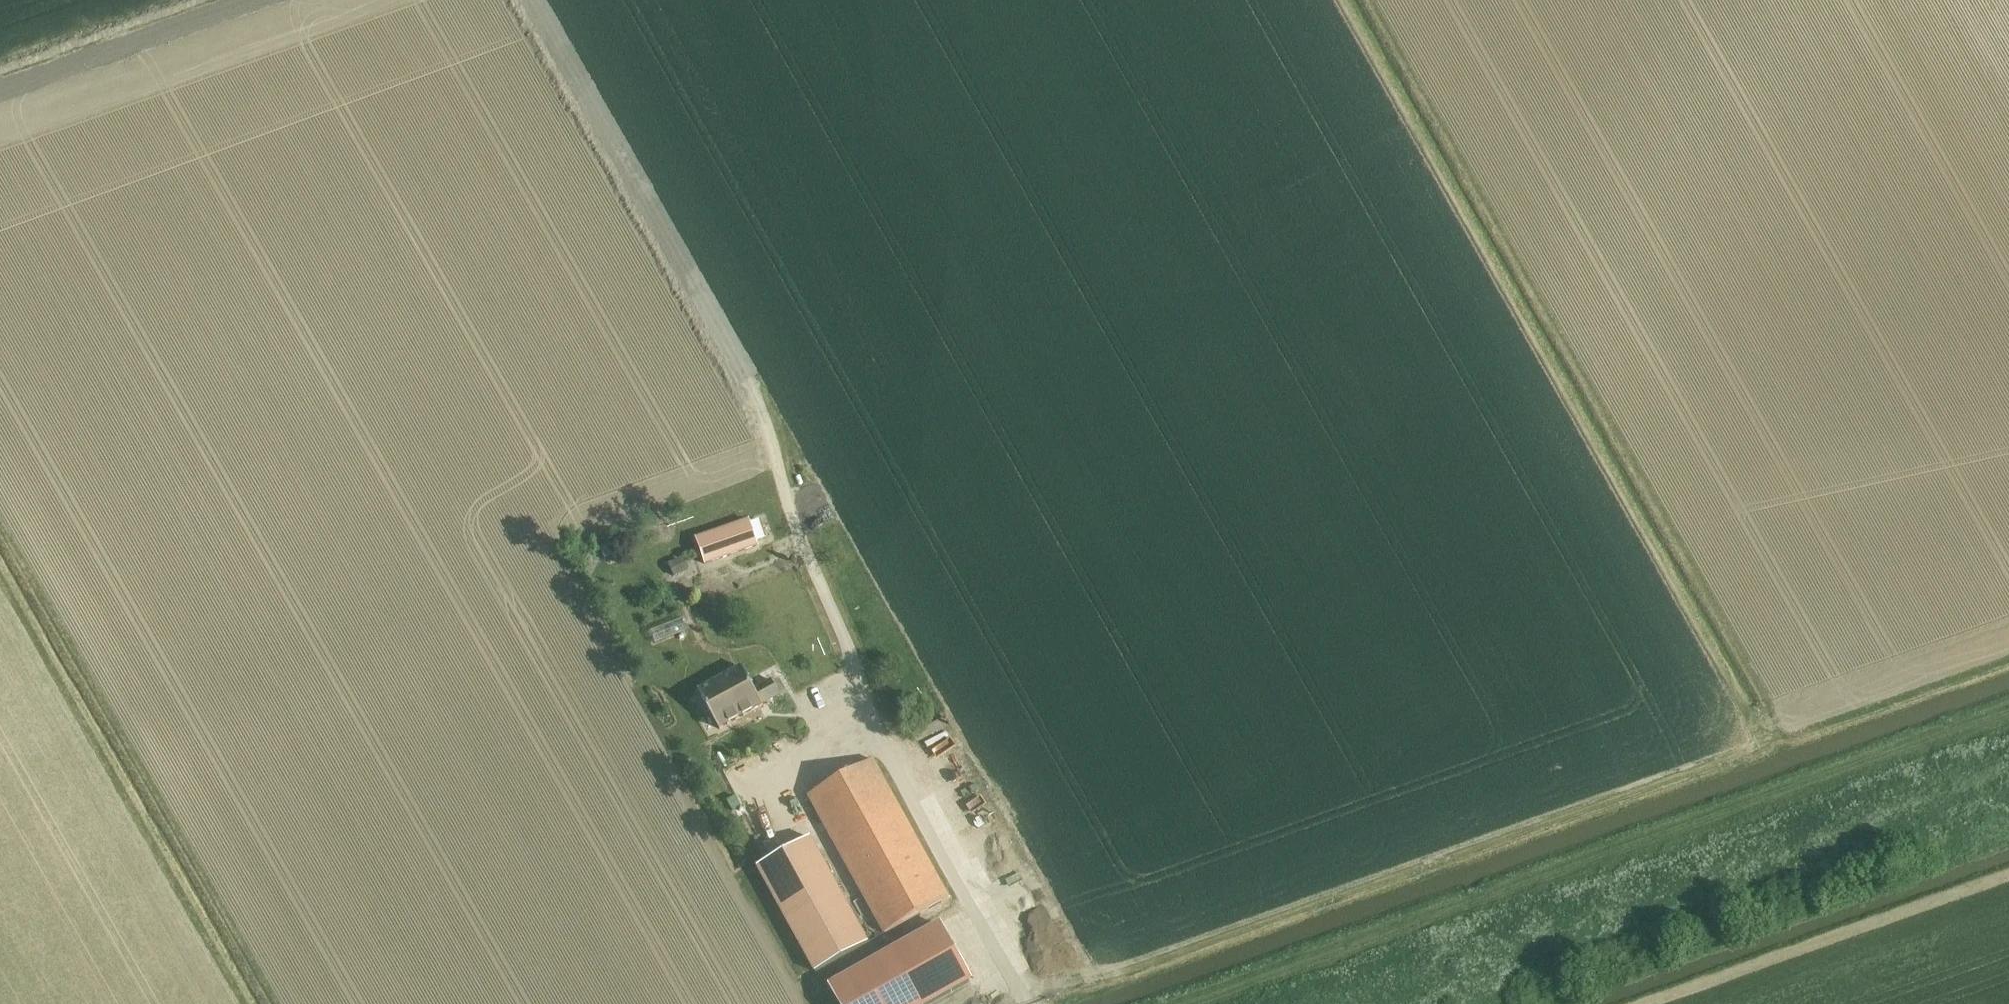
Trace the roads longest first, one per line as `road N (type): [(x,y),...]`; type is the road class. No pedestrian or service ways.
road 1 (track): [(2008,714),(1202,1003)]
road 2 (track): [(769,429),(535,0)]

